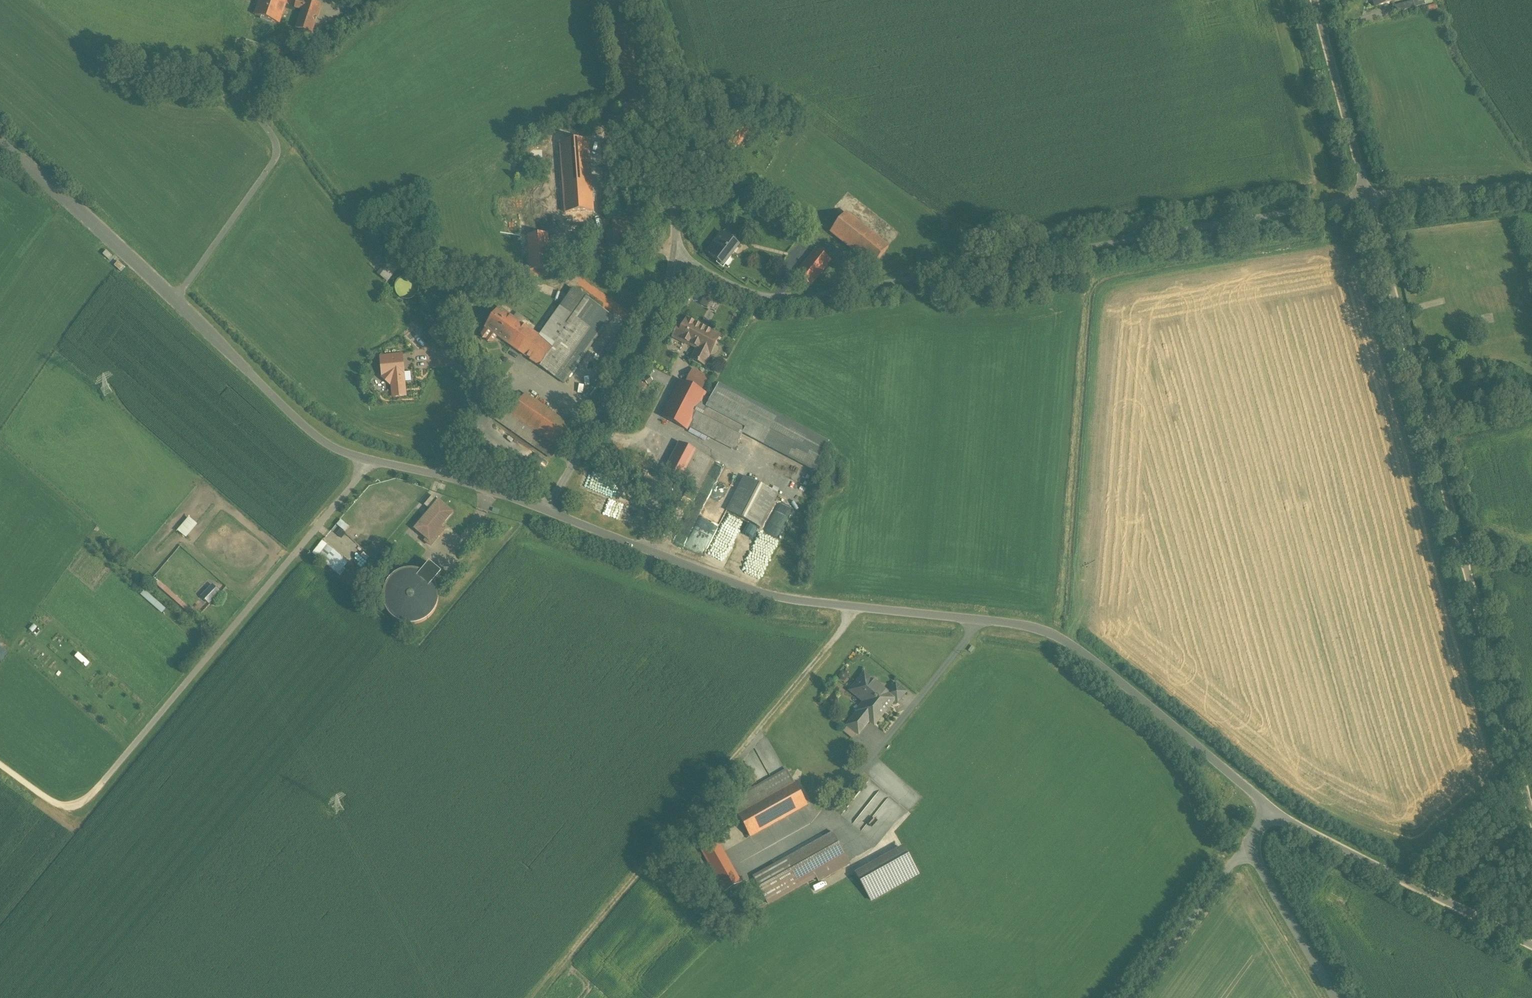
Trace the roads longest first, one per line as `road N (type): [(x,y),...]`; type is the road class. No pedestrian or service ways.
road 1 (unclassified): [(548,511),(775,596),(1029,627),(1060,638),(1270,808)]
road 2 (unclassified): [(1367,198),(796,299),(768,298),(673,256)]
road 3 (unclassified): [(1367,198),(1531,806)]
road 4 (track): [(370,463),(84,801),(59,805),(0,765)]
road 5 (track): [(860,609),(534,997)]
road 6 (residential): [(0,144),(148,274),(302,428),(370,463)]
road 7 (unclassified): [(1270,808),(1531,945)]
road 8 (unclassified): [(673,256),(661,299),(548,511)]
road 9 (unclassified): [(654,0),(681,110),(673,256)]
road 10 (unclassified): [(1333,997),(1257,866),(1253,840),(1270,808)]
road 11 (unclassified): [(1313,0),(1367,198)]
road 12 (unclassified): [(370,463),(548,511)]
road 13 (unclassified): [(1367,198),(1531,184)]

